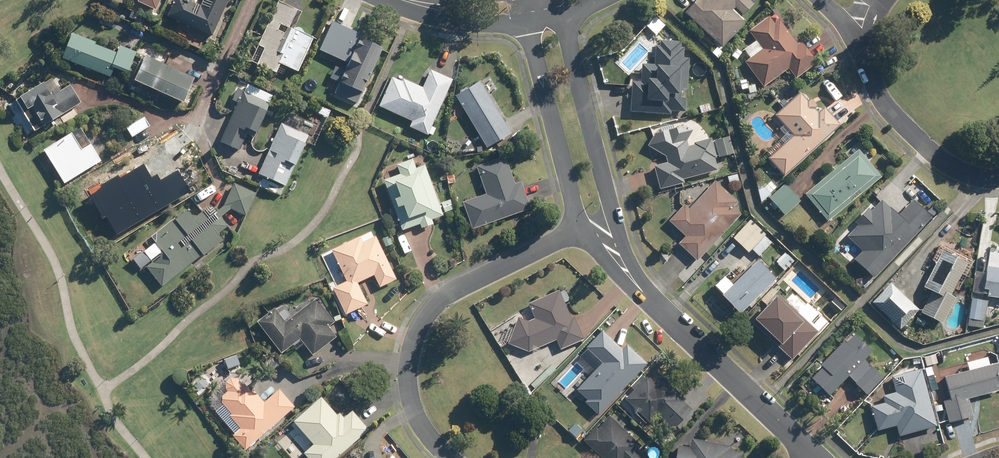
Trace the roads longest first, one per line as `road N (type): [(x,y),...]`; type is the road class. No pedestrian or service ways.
road 1 (residential): [(450,457),(419,421),(408,390),(419,324),(442,296),(584,231)]
road 2 (residential): [(654,304),(818,457)]
road 3 (residential): [(526,22),(584,231)]
road 4 (residential): [(616,219),(563,14)]
road 5 (residential): [(998,179),(955,167),(909,130),(877,93),(866,44)]
road 6 (residential): [(526,22),(436,18),(397,0)]

